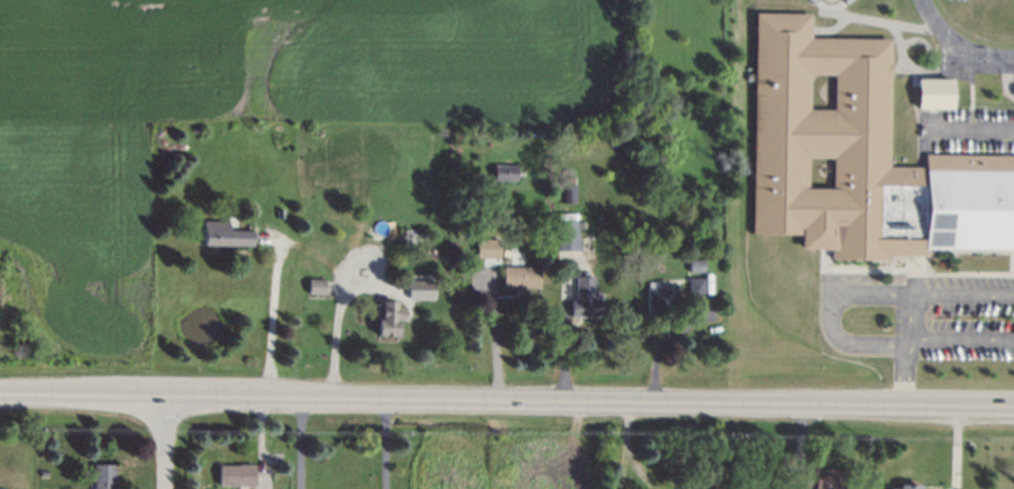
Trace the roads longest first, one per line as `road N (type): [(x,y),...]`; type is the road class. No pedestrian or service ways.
road 1 (tertiary): [(1013,406),(0,393)]

